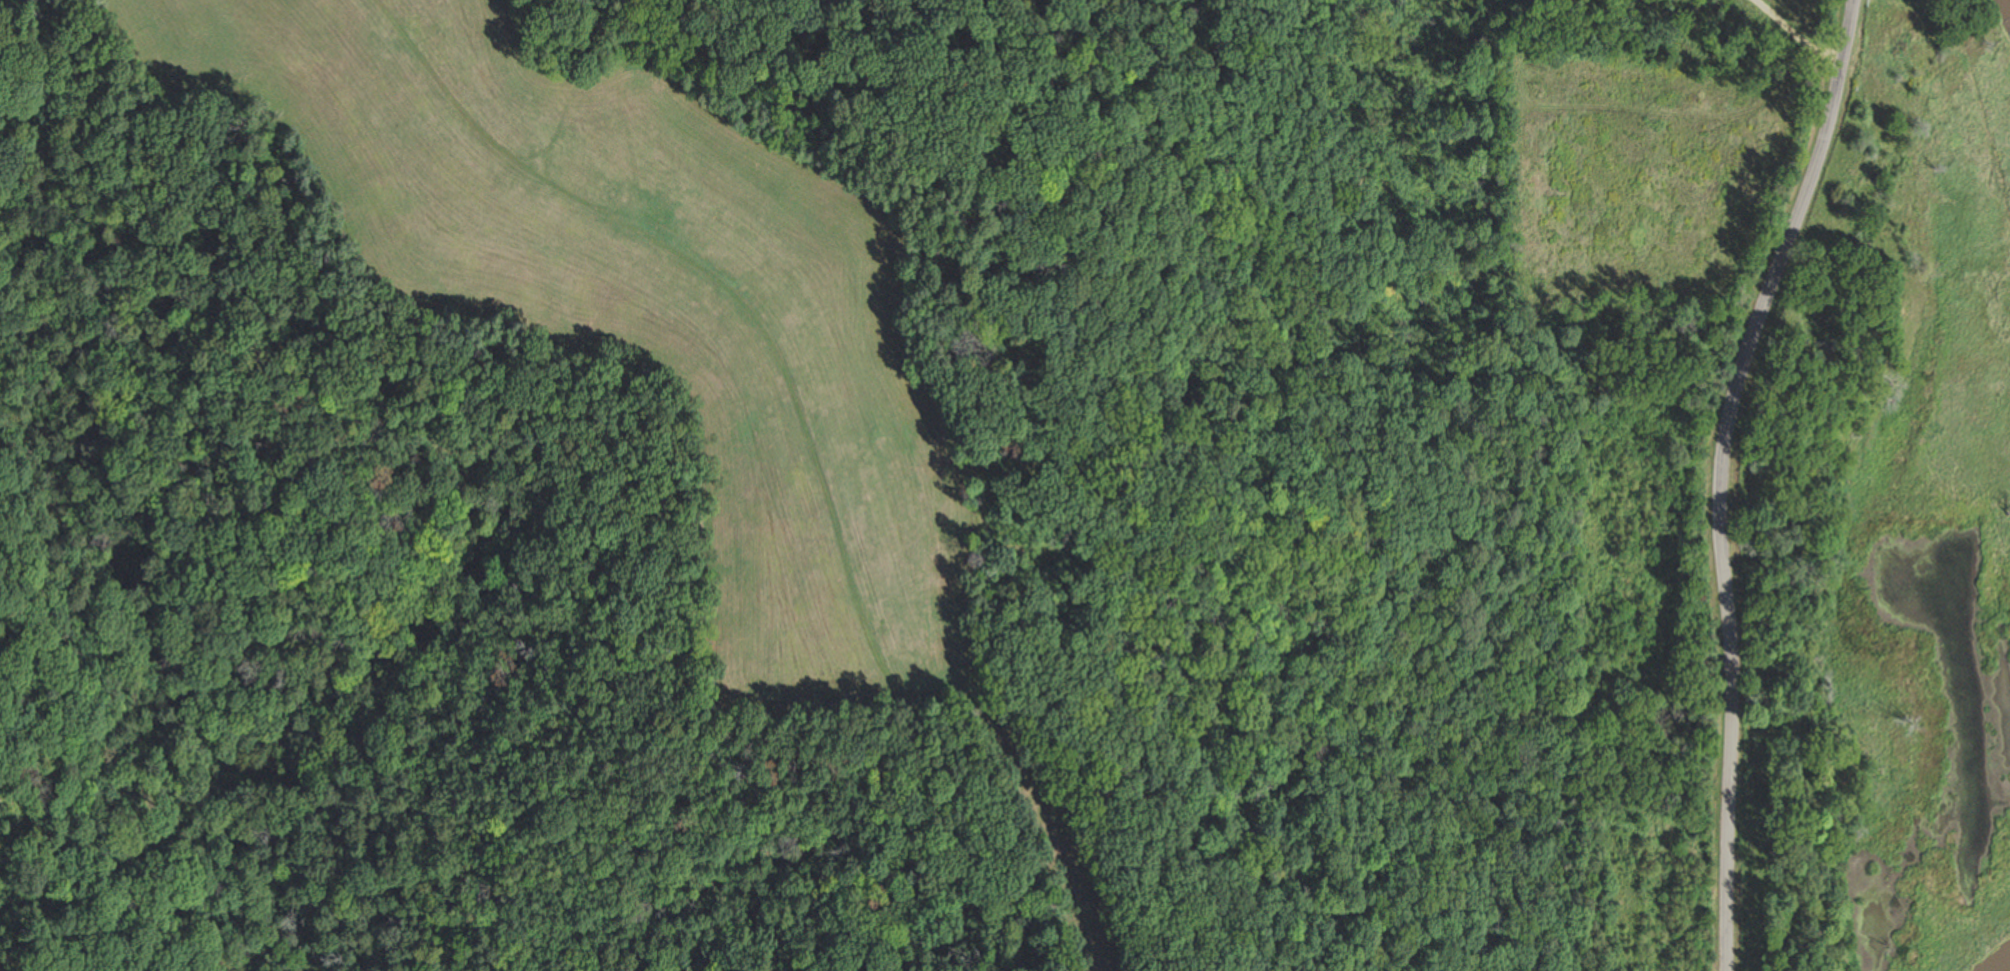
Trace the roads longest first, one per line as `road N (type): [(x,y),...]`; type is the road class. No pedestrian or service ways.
road 1 (residential): [(1727,970),(1728,633),(1716,517),(1725,415),(1824,125),(1851,0)]

